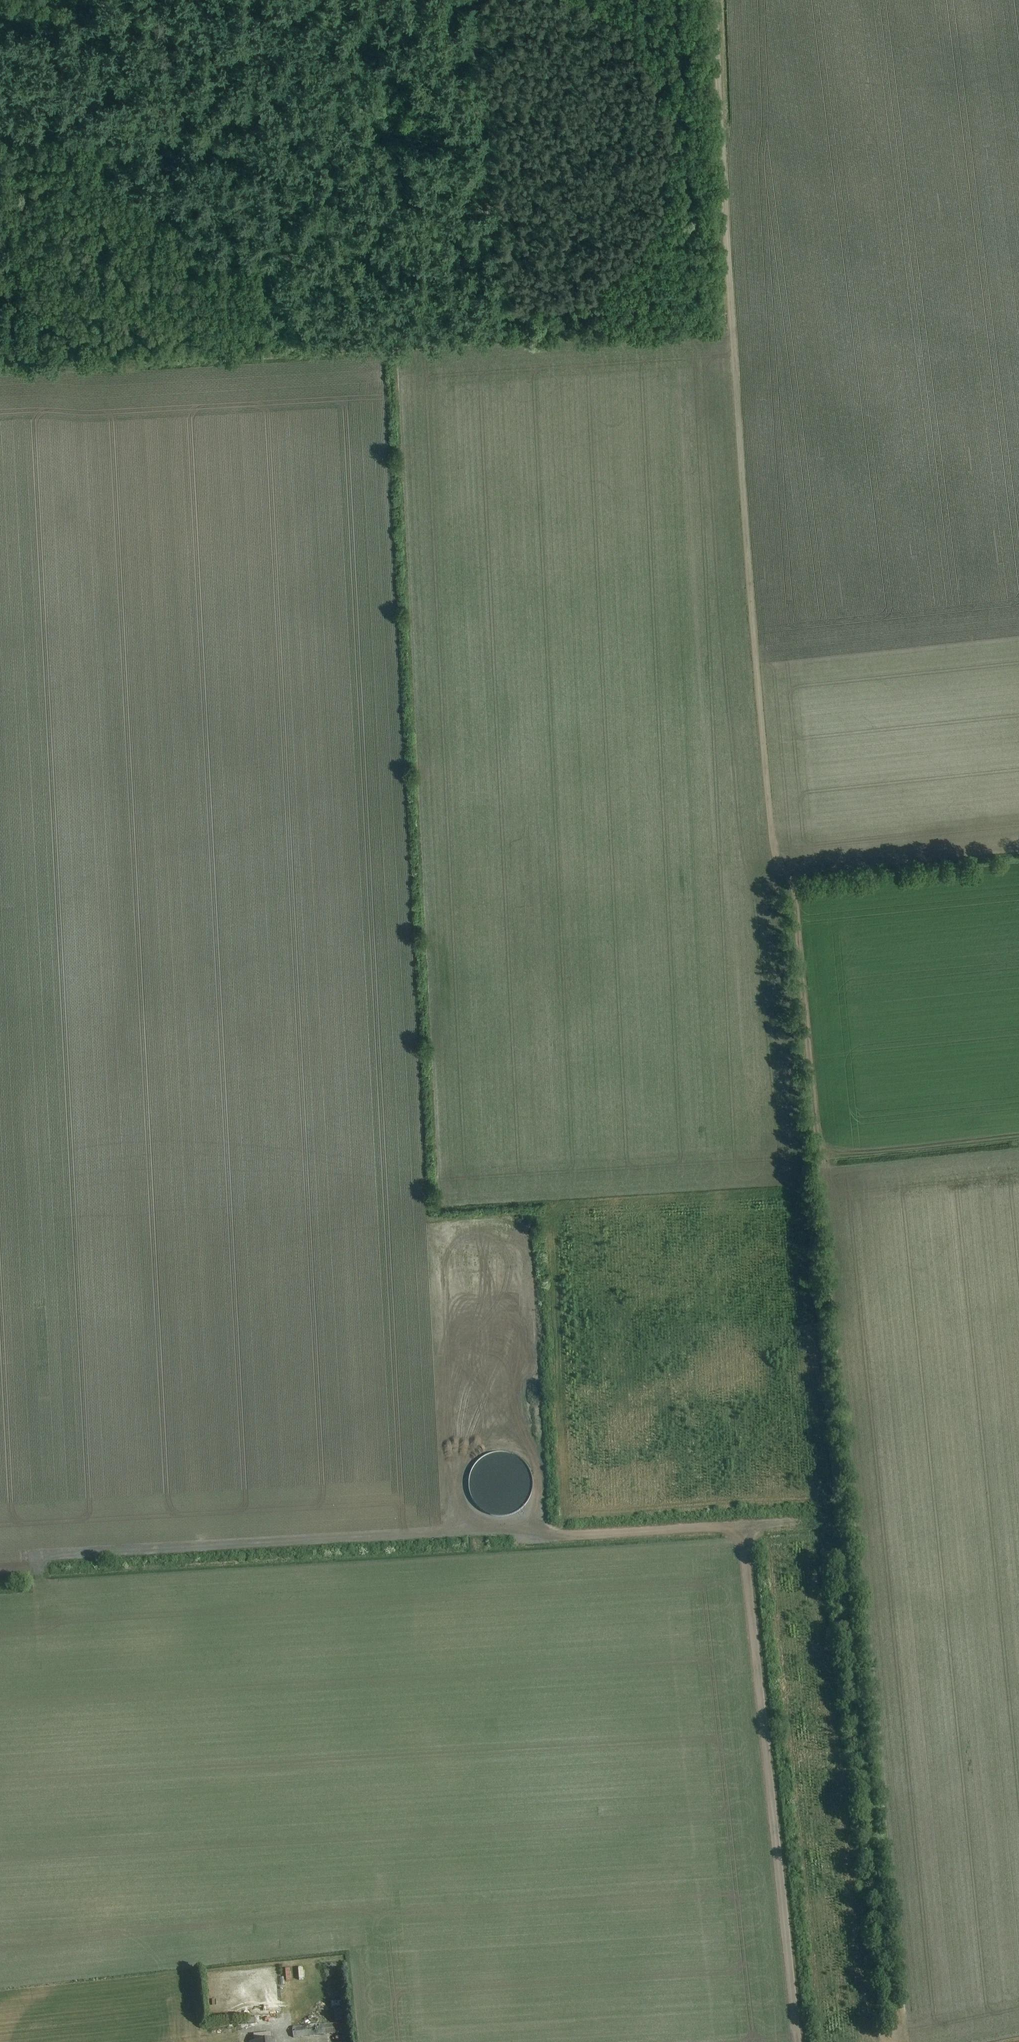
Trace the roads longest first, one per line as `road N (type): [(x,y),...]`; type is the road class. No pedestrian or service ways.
road 1 (track): [(717,0),(732,333),(774,865)]
road 2 (track): [(801,2041),(746,1526),(553,1535)]

